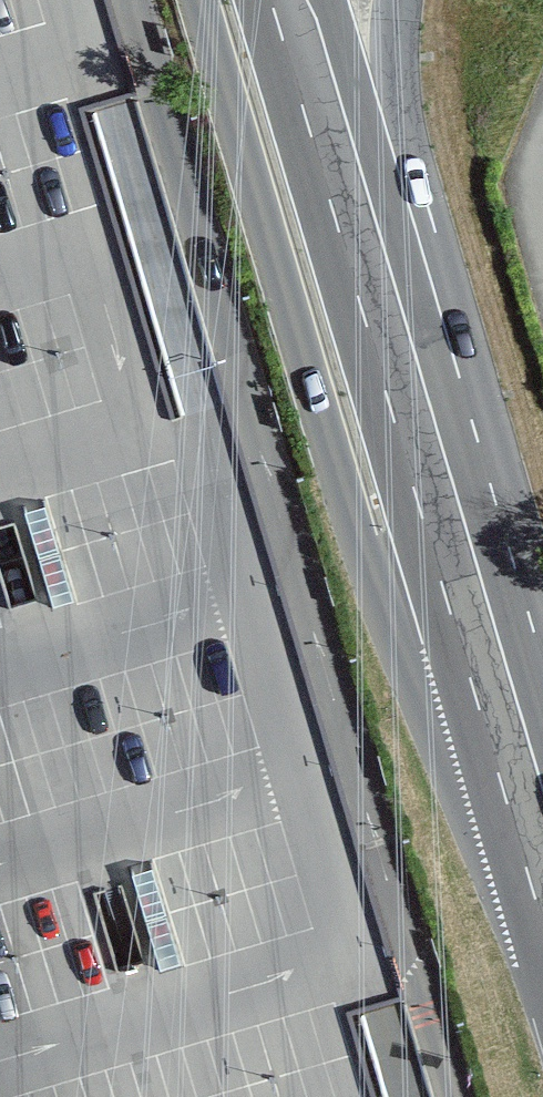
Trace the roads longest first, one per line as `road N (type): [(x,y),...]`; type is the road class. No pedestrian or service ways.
road 1 (secondary): [(192,0),(356,547),(489,684)]
road 2 (secondary): [(369,269),(489,684)]
road 3 (secondary): [(289,0),(369,269)]
road 4 (tertiary): [(369,269),(397,0)]
road 5 (secondary): [(489,684),(542,858)]

